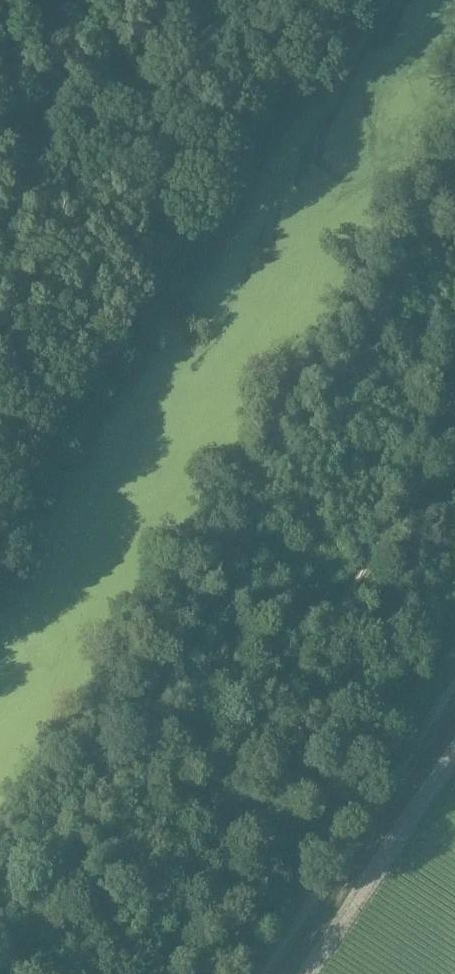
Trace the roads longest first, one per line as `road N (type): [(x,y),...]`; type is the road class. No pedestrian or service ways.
road 1 (track): [(454,404),(406,501),(257,727),(146,874),(54,973)]
road 2 (track): [(0,503),(339,0)]
road 3 (track): [(261,973),(454,687)]

